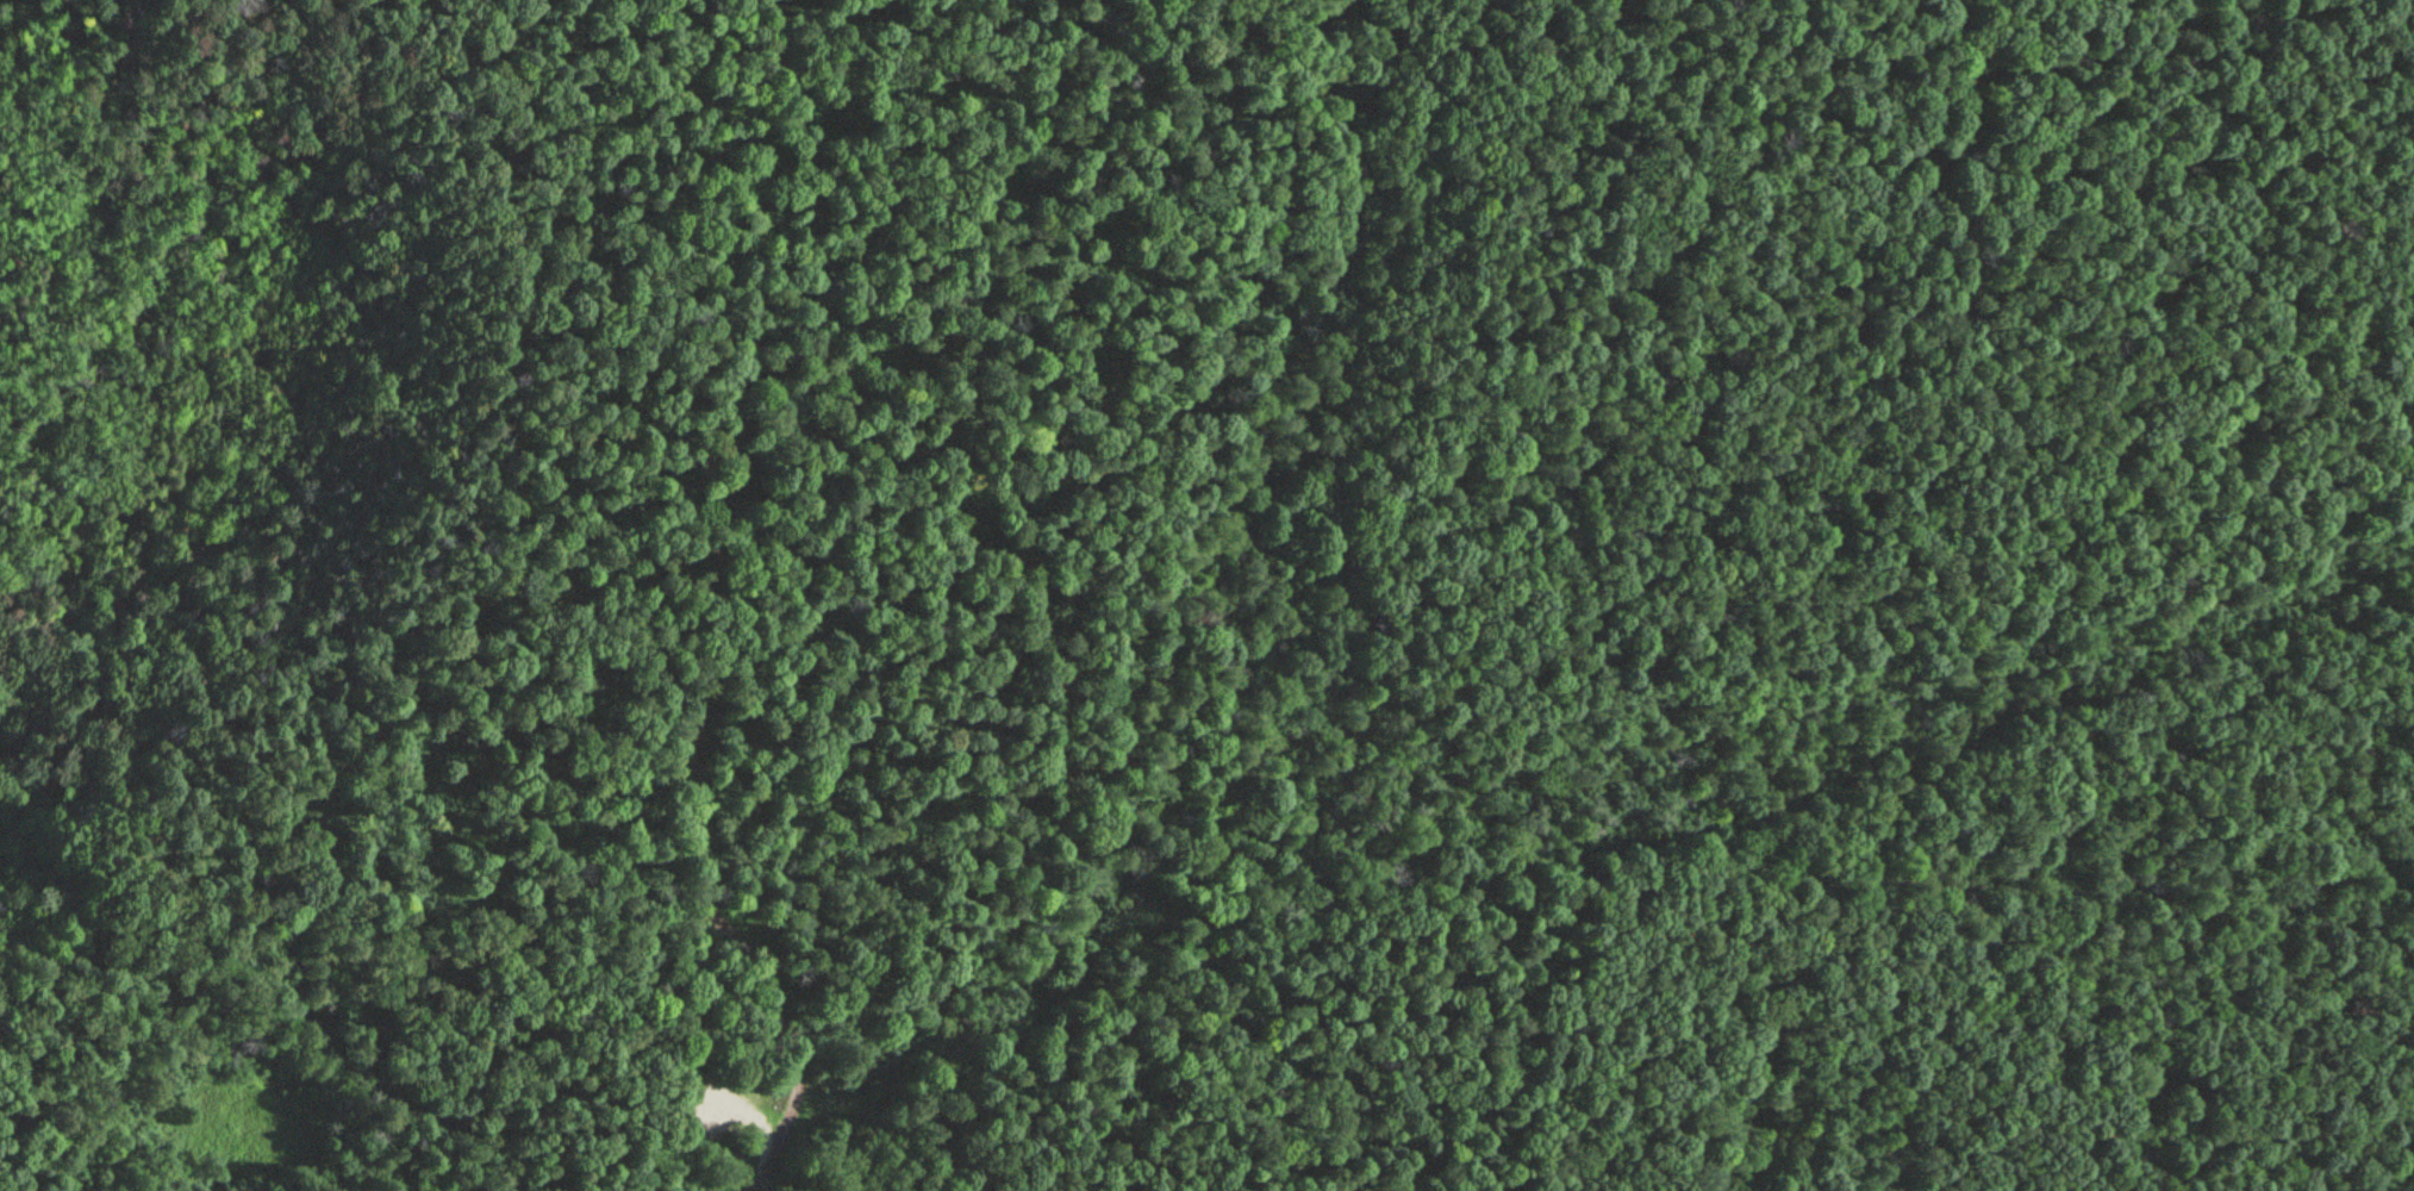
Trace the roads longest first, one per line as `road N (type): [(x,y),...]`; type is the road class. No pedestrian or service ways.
road 1 (track): [(766,1140),(861,1091),(944,1065),(1158,955),(1380,912),(1455,883),(1724,816),(2084,704),(2183,671),(2413,562)]
road 2 (track): [(755,1190),(766,1140),(755,1117),(687,1049),(687,858),(663,771),(685,709),(774,132),(779,0)]

